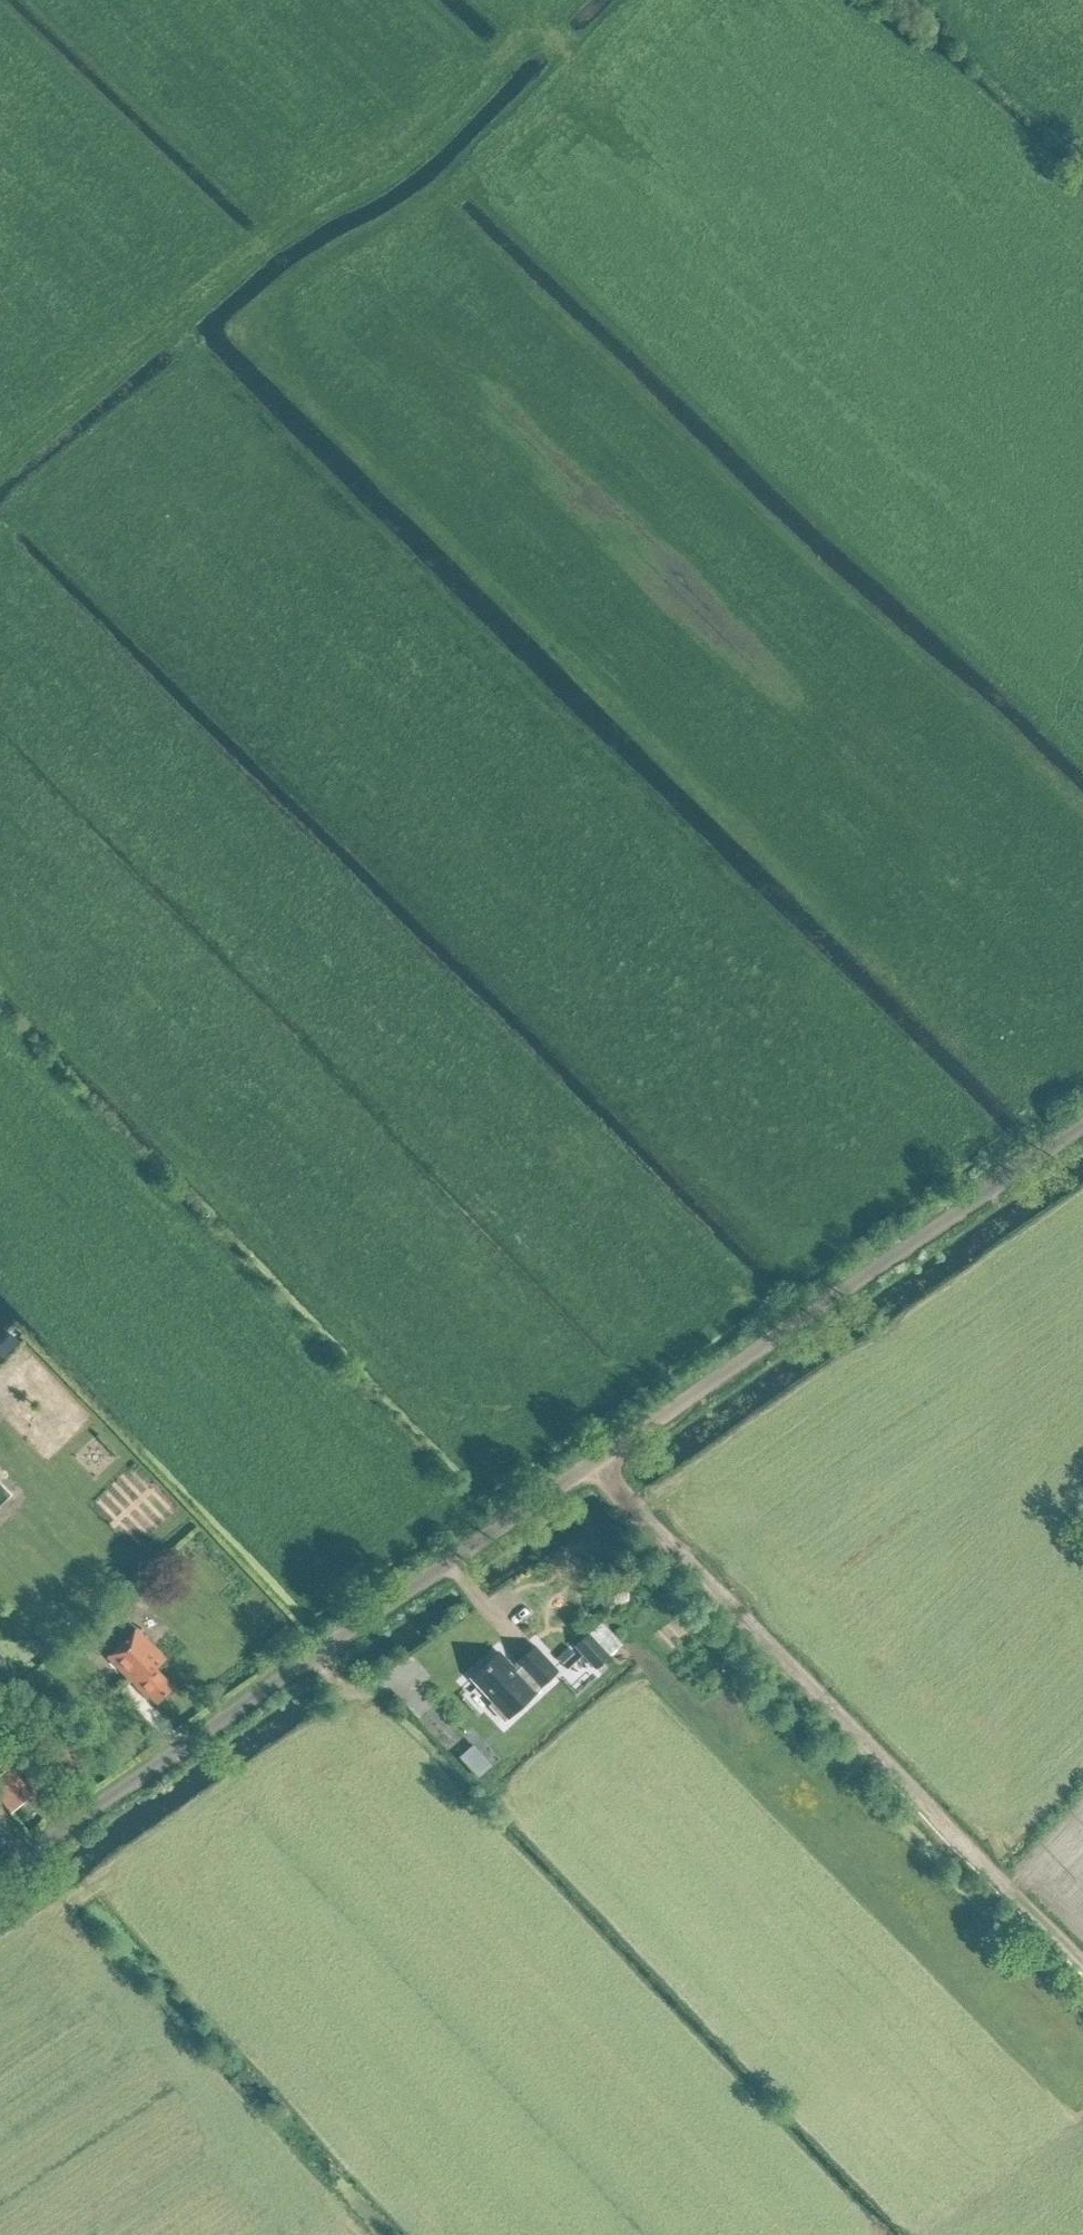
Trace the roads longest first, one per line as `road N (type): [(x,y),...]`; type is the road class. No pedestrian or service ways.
road 1 (unclassified): [(0,1864),(1082,1118)]
road 2 (track): [(598,1454),(632,1502),(1082,1961)]

